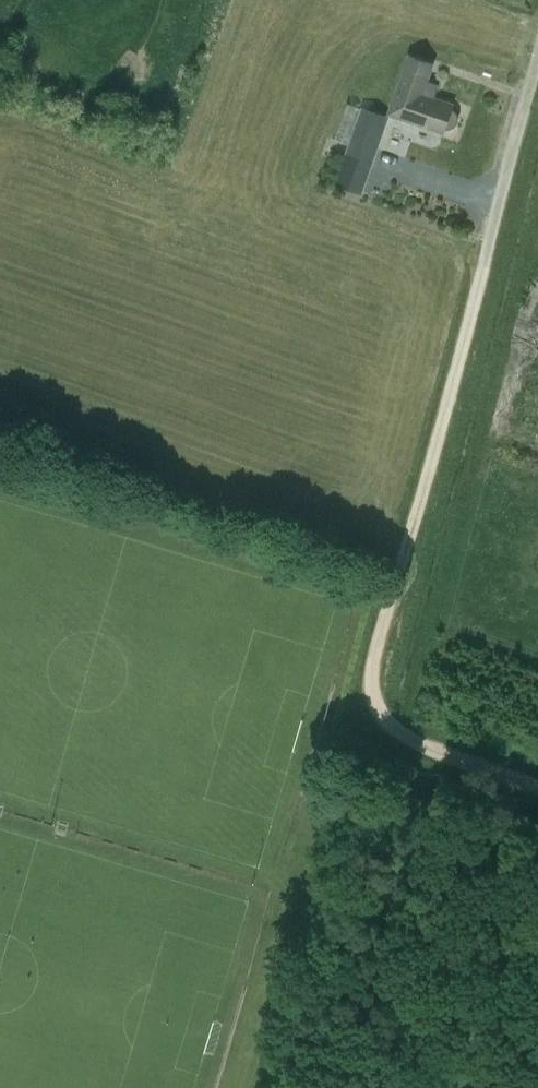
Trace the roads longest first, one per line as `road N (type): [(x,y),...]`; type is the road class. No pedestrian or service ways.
road 1 (track): [(537,789),(413,744),(379,715),(374,665),(482,268)]
road 2 (unclassified): [(482,268),(537,55)]

